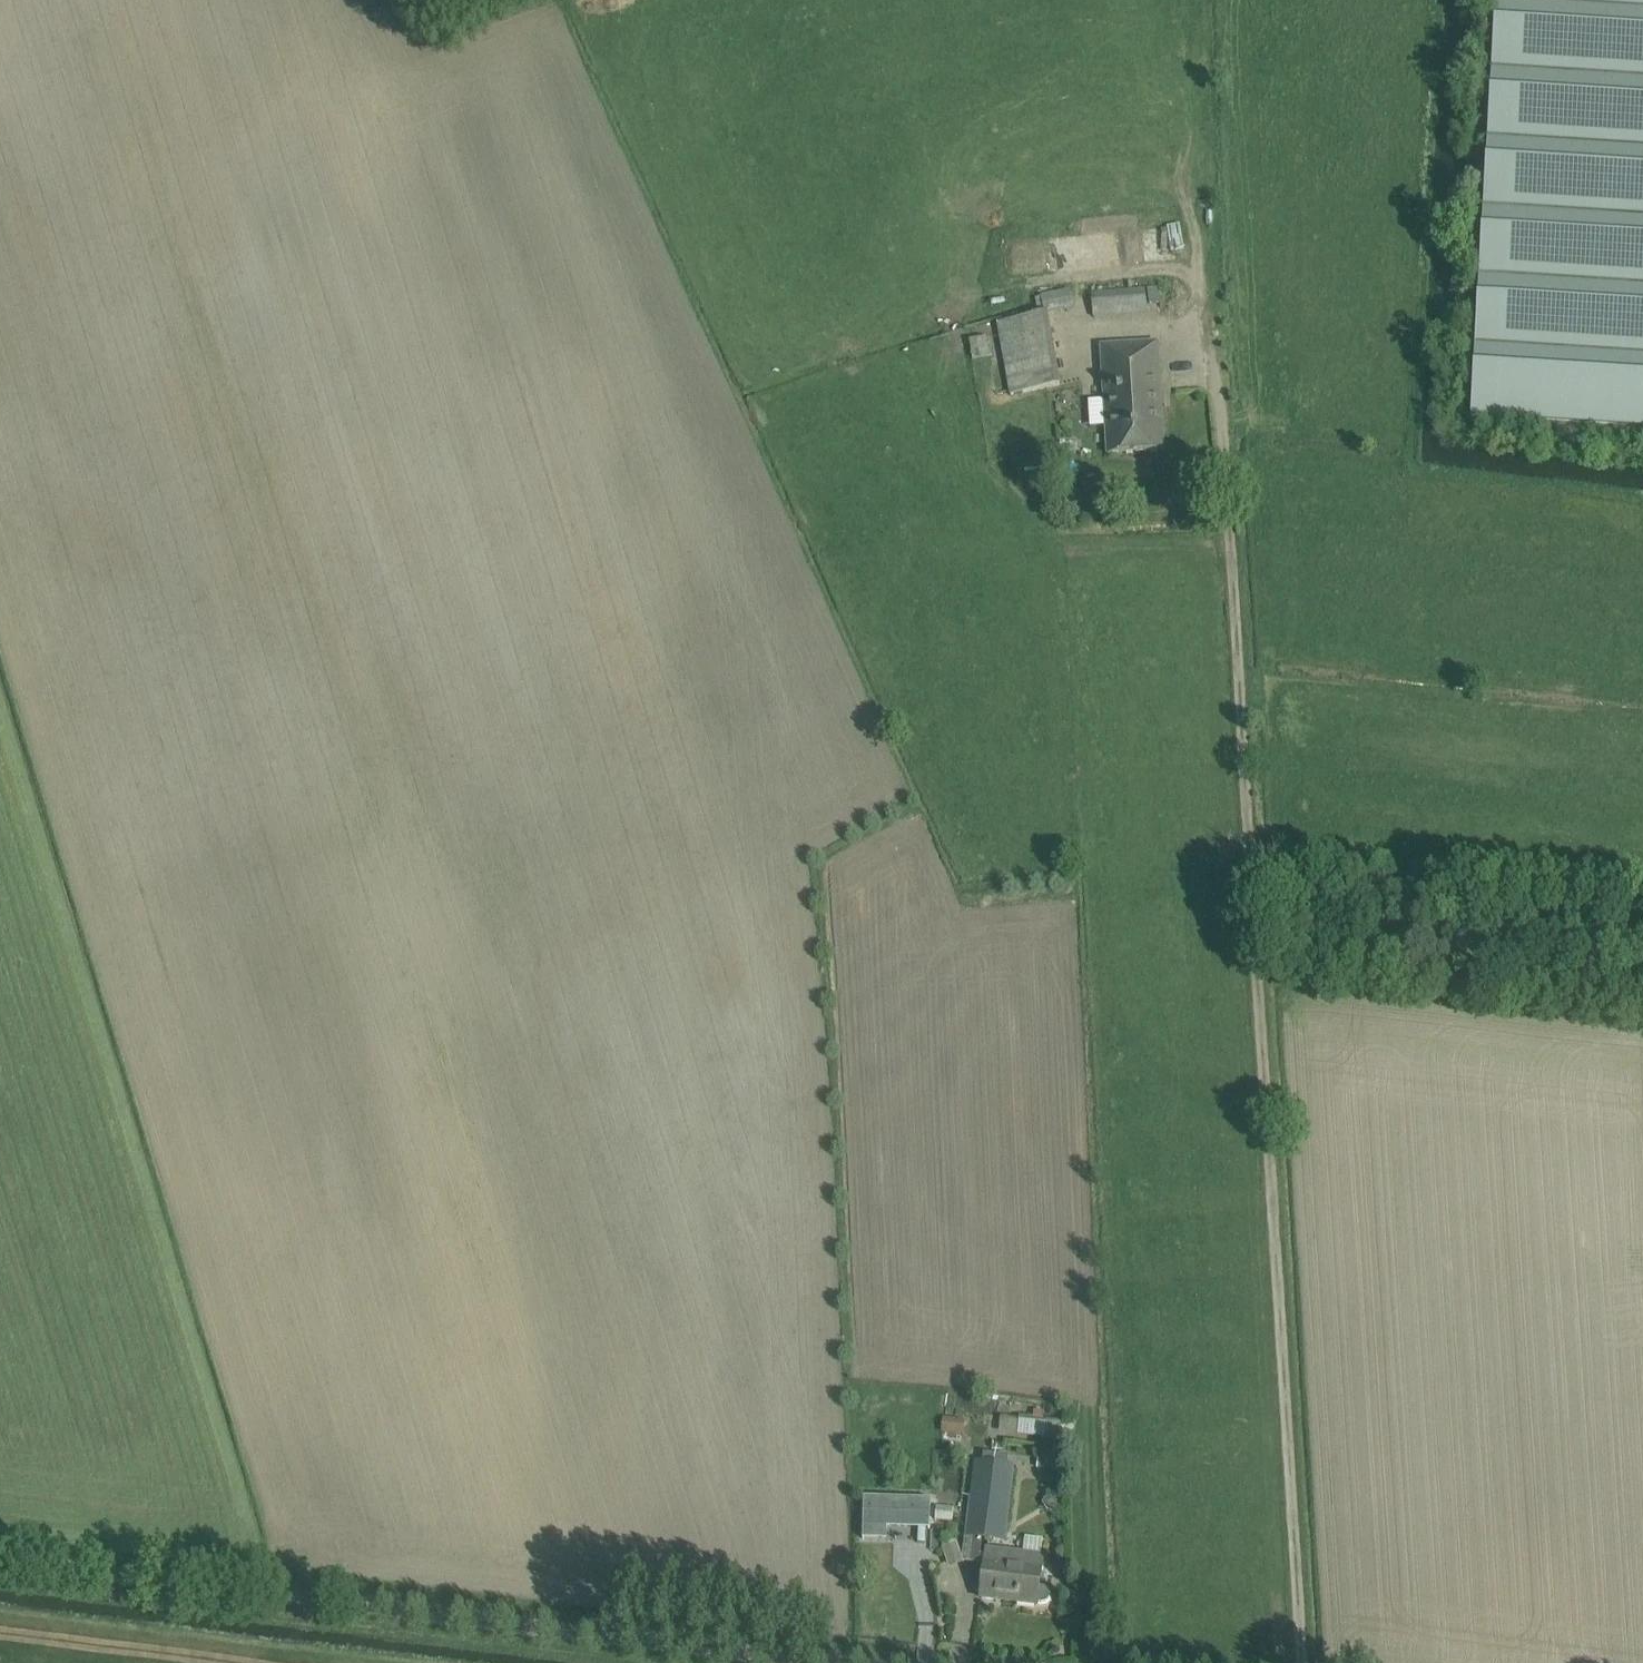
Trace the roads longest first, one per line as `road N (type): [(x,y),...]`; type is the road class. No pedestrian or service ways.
road 1 (unclassified): [(1301,1662),(1217,326)]
road 2 (unclassified): [(831,1662),(0,1561)]

